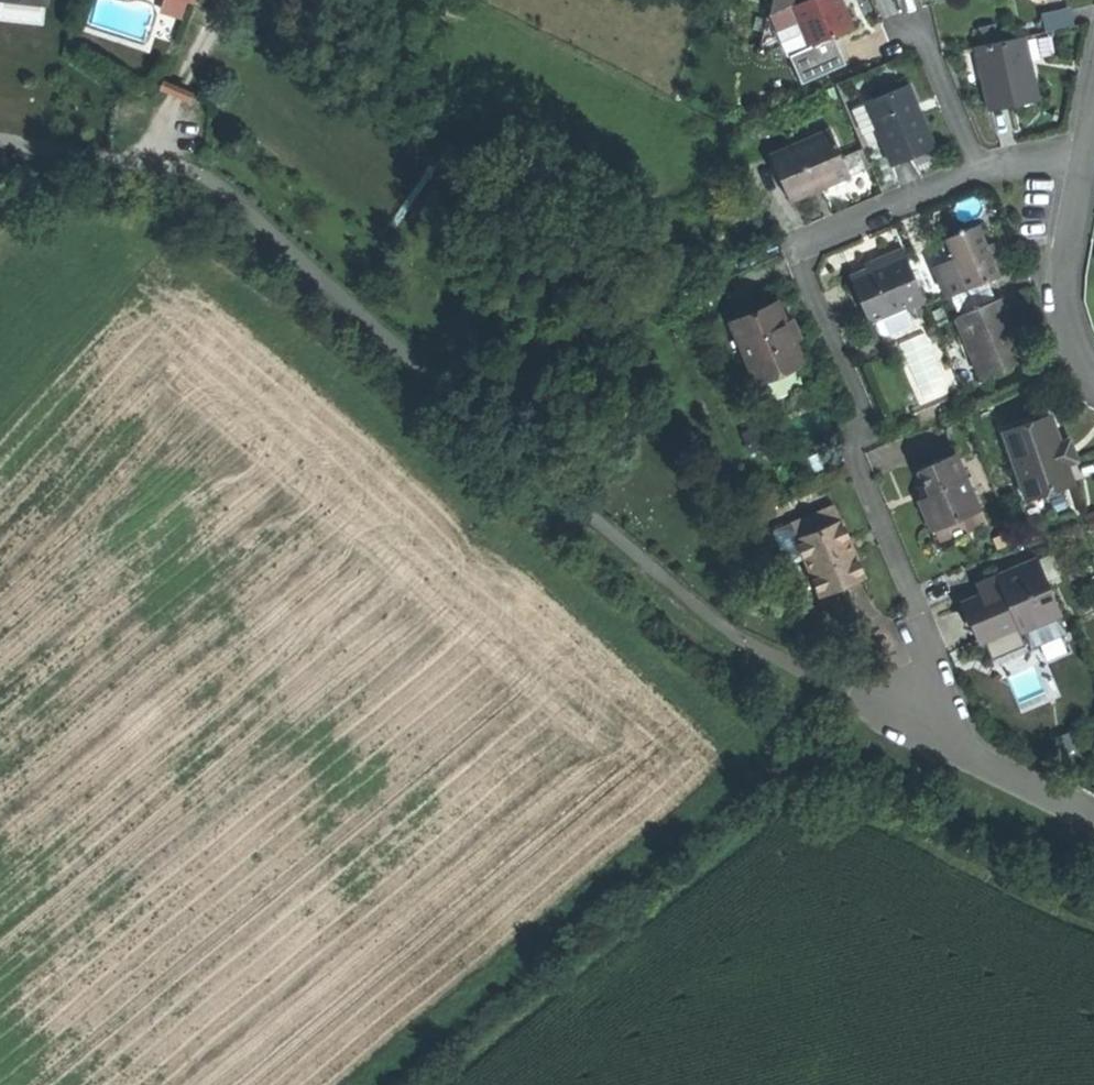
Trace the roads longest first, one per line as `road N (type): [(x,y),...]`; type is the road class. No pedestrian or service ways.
road 1 (residential): [(1087,161),(1039,157),(983,173),(809,244),(800,260),(863,407),(857,455),(918,616),(953,750),(1093,822)]
road 2 (residential): [(1093,368),(1064,304),(1087,161)]
road 3 (residential): [(0,139),(191,168)]

